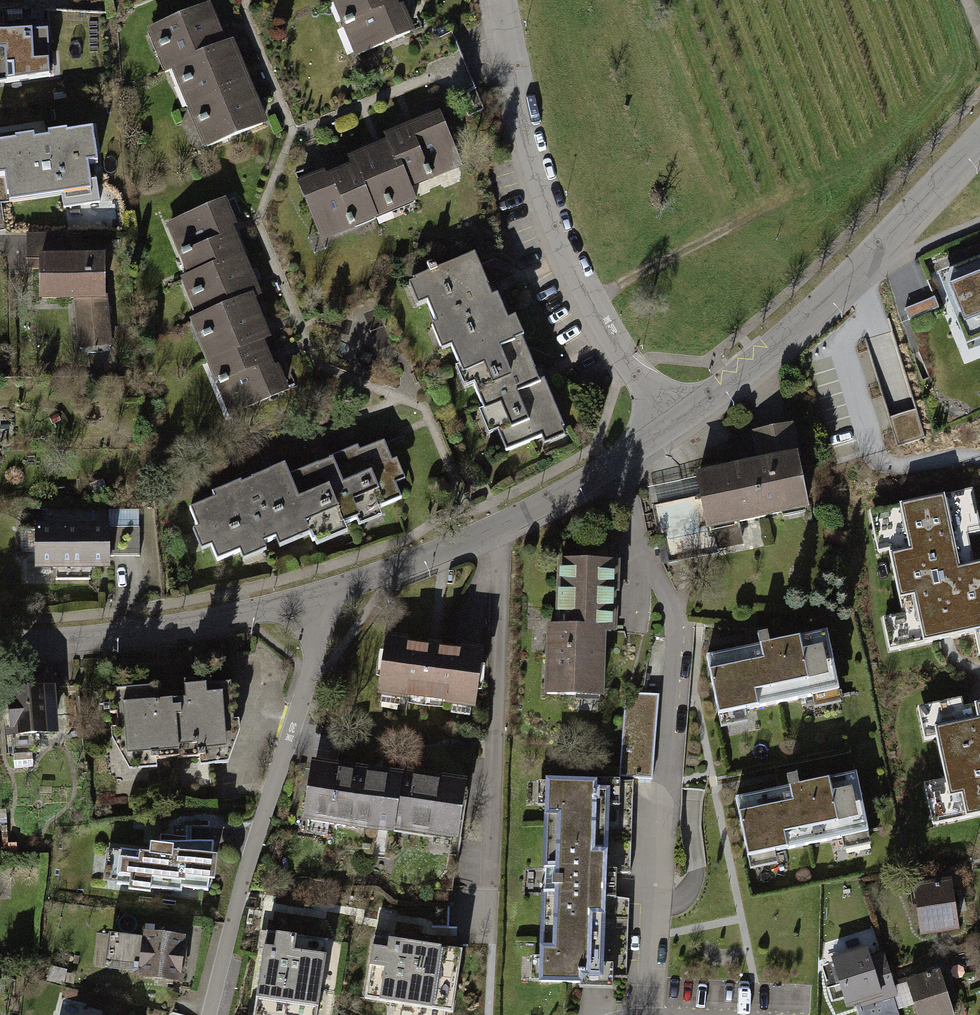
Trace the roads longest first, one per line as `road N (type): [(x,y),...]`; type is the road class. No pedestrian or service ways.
road 1 (residential): [(499,0),(556,229),(671,428)]
road 2 (residential): [(313,598),(317,647),(206,1014)]
road 3 (residential): [(979,140),(815,320),(671,428)]
road 4 (residential): [(488,935),(494,528)]
road 5 (residential): [(313,598),(135,634),(0,646)]
road 6 (residential): [(671,428),(614,469),(494,528)]
road 7 (residential): [(494,528),(313,598)]

